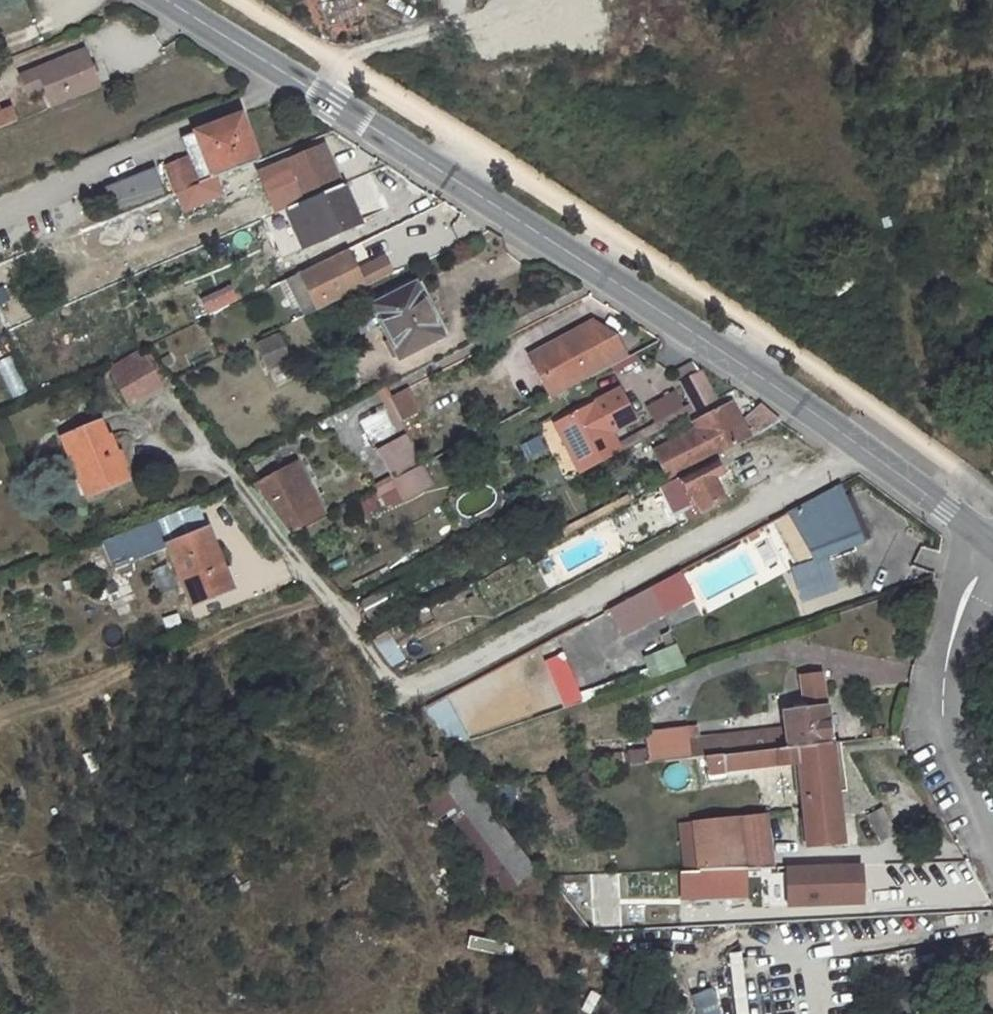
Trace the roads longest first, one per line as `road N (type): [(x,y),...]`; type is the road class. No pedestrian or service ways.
road 1 (tertiary): [(161,0),(248,62),(630,288),(992,540)]
road 2 (unclassified): [(992,546),(961,607),(943,710),(944,742),(992,855)]

